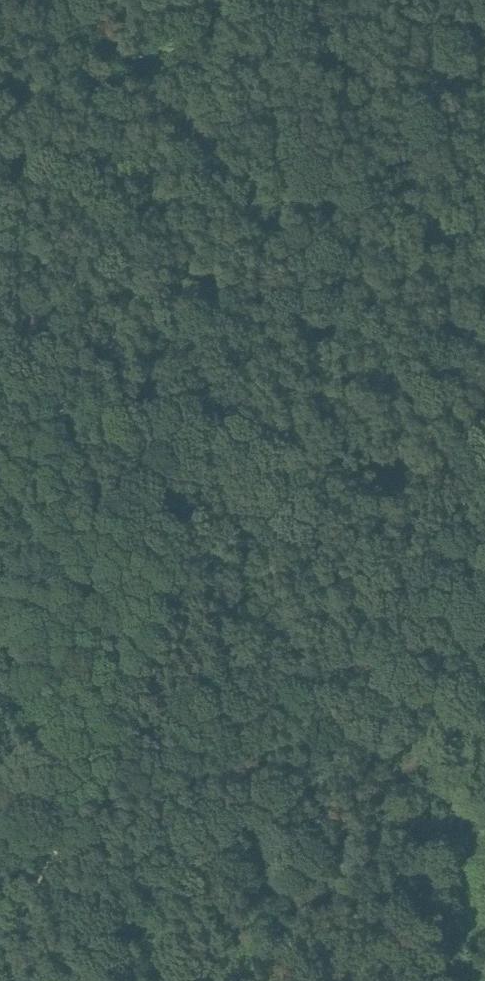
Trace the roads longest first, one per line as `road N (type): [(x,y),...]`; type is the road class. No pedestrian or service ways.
road 1 (track): [(7,310),(104,407),(191,450),(228,485),(307,690),(398,786),(424,826),(446,980)]
road 2 (track): [(94,980),(58,829)]

